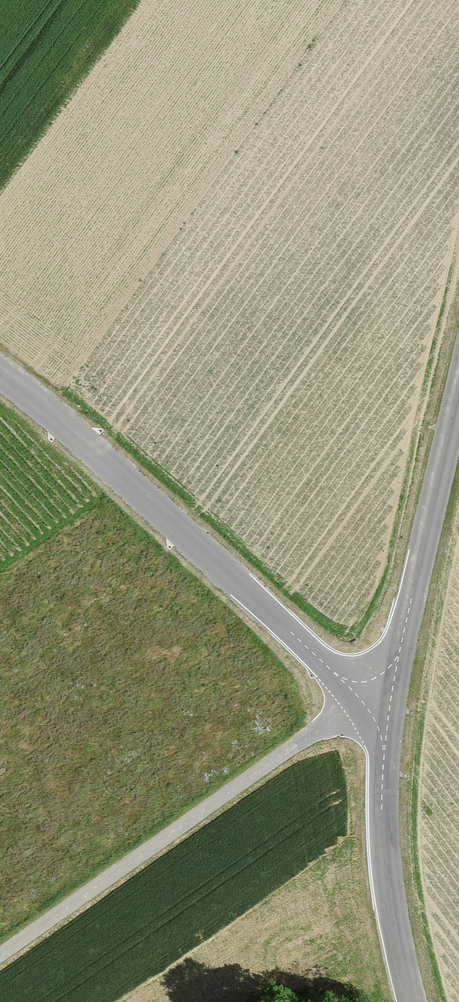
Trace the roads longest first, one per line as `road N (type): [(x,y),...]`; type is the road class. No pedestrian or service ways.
road 1 (tertiary): [(0,373),(337,672),(377,720)]
road 2 (unclassified): [(0,955),(295,745),(332,726),(377,720)]
road 3 (tertiary): [(458,393),(377,720)]
road 4 (tertiary): [(377,720),(381,826),(408,1001)]

